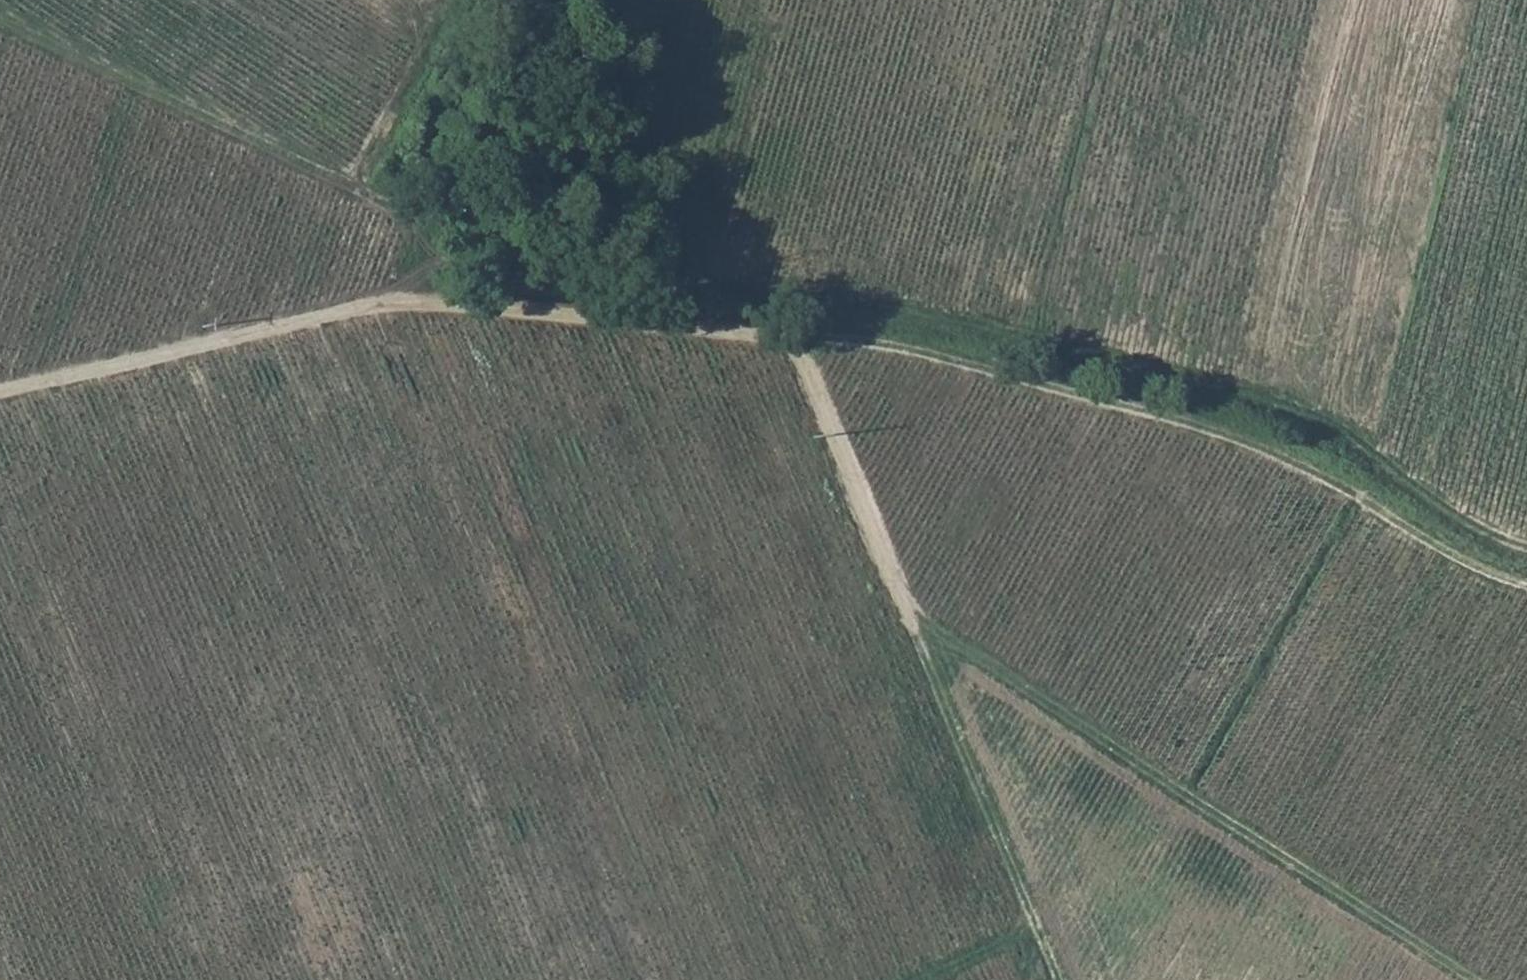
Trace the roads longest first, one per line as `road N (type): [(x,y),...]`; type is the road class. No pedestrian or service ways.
road 1 (track): [(1526,588),(1292,467),(852,340),(798,346),(1062,979)]
road 2 (track): [(0,397),(370,311),(456,306),(798,346)]
road 3 (track): [(915,628),(1470,979)]

